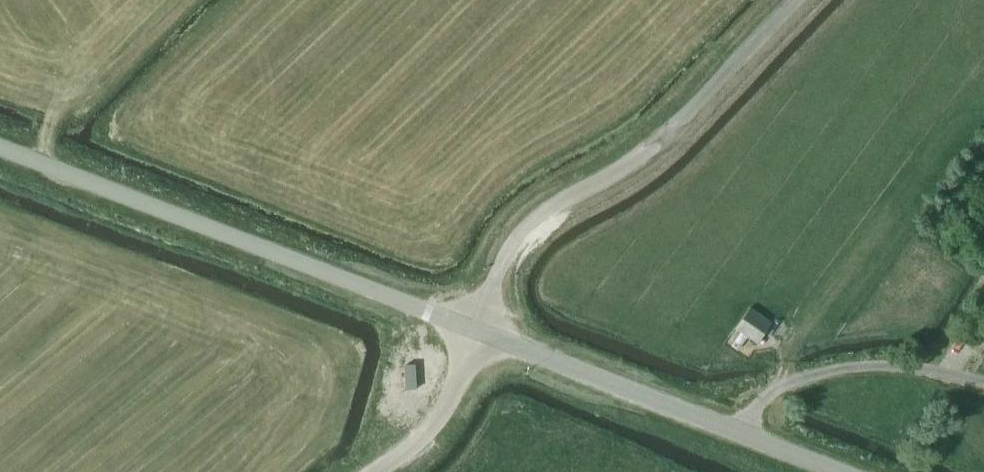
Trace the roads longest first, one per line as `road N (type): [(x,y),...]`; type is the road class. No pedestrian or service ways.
road 1 (unclassified): [(479,330),(0,143)]
road 2 (unclassified): [(479,330),(502,264),(542,212),(651,146),(792,0)]
road 3 (unclassified): [(848,471),(479,330)]
road 4 (unclassified): [(385,471),(418,450),(452,403),(479,330)]

